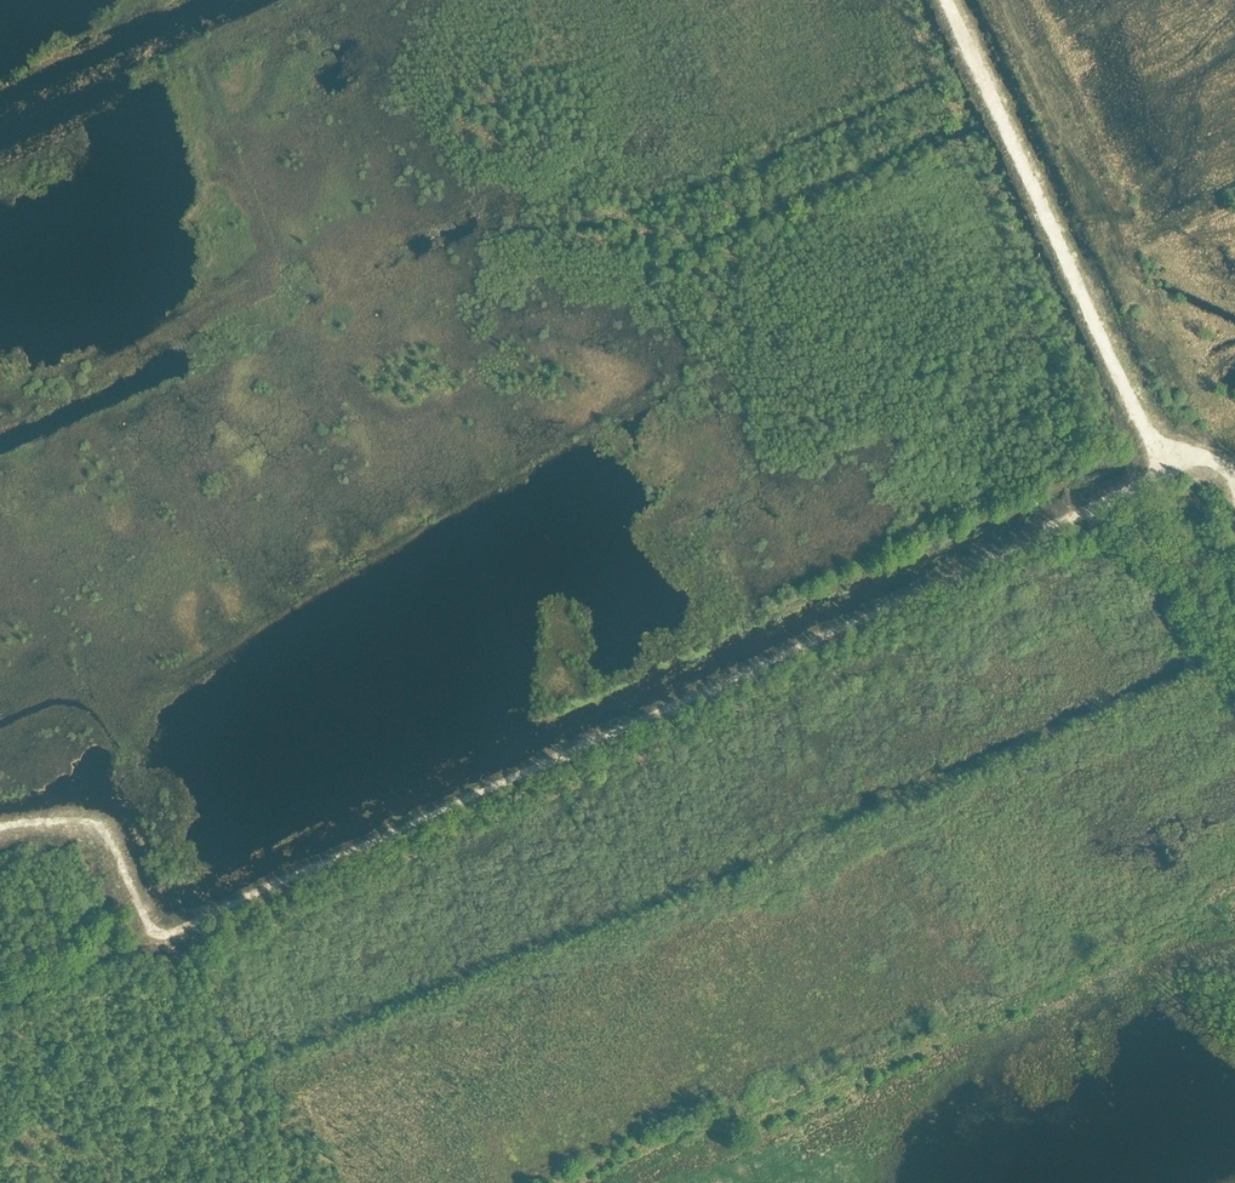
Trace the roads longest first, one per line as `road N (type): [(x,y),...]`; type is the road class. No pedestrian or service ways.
road 1 (track): [(1234,485),(1223,471),(1148,435),(949,0)]

